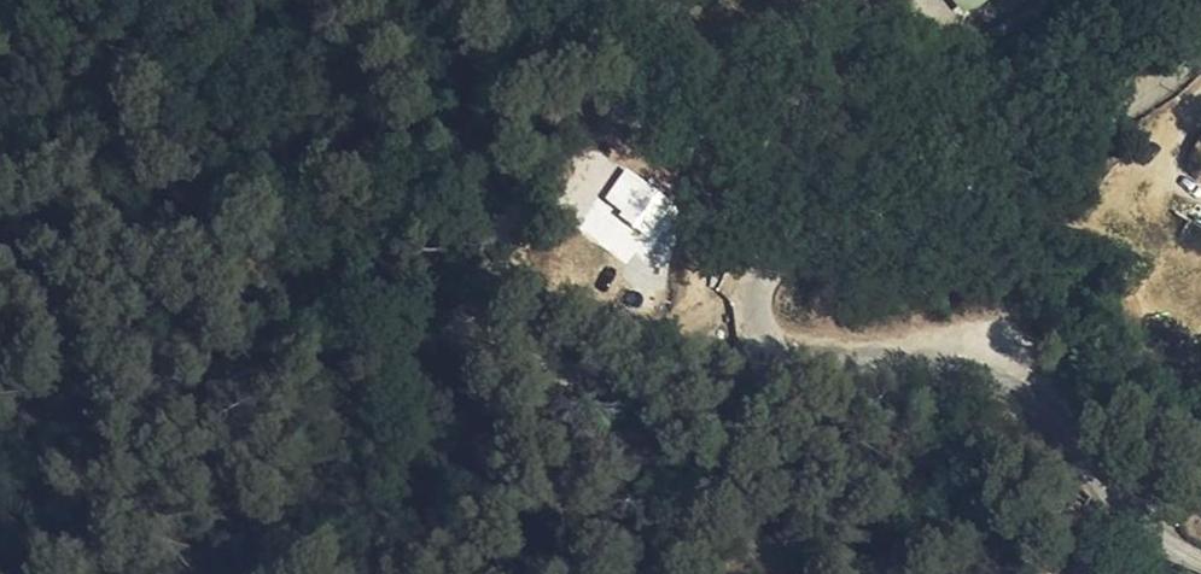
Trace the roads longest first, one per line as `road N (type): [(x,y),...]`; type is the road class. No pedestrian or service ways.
road 1 (unclassified): [(1200,566),(1168,550),(1106,495),(1050,405),(1013,372),(836,362),(766,349),(757,315),(770,275),(861,248),(1041,166),(1191,57),(1200,36)]

